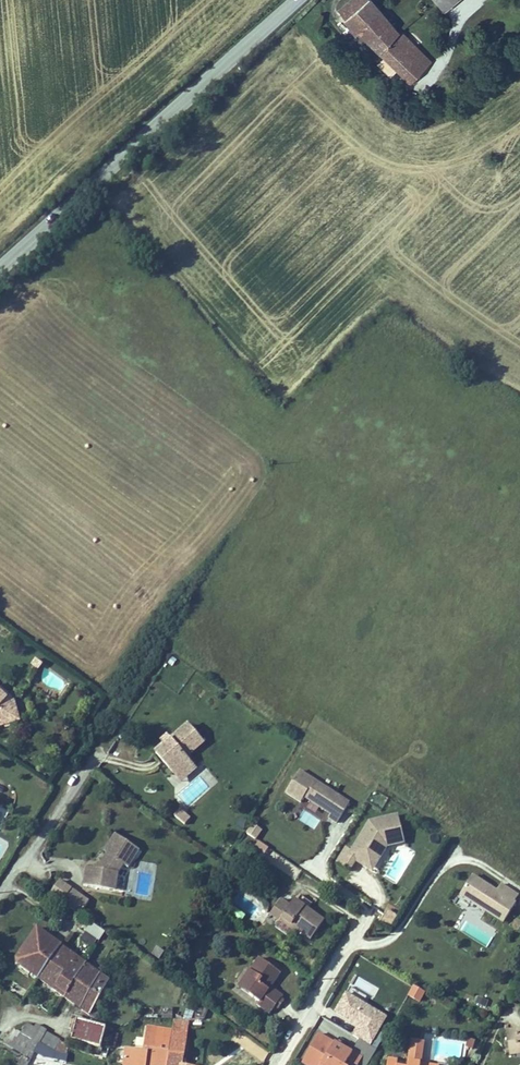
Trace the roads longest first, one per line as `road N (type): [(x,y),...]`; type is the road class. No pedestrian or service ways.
road 1 (tertiary): [(299,0),(0,270)]
road 2 (residential): [(366,917),(276,1064)]

